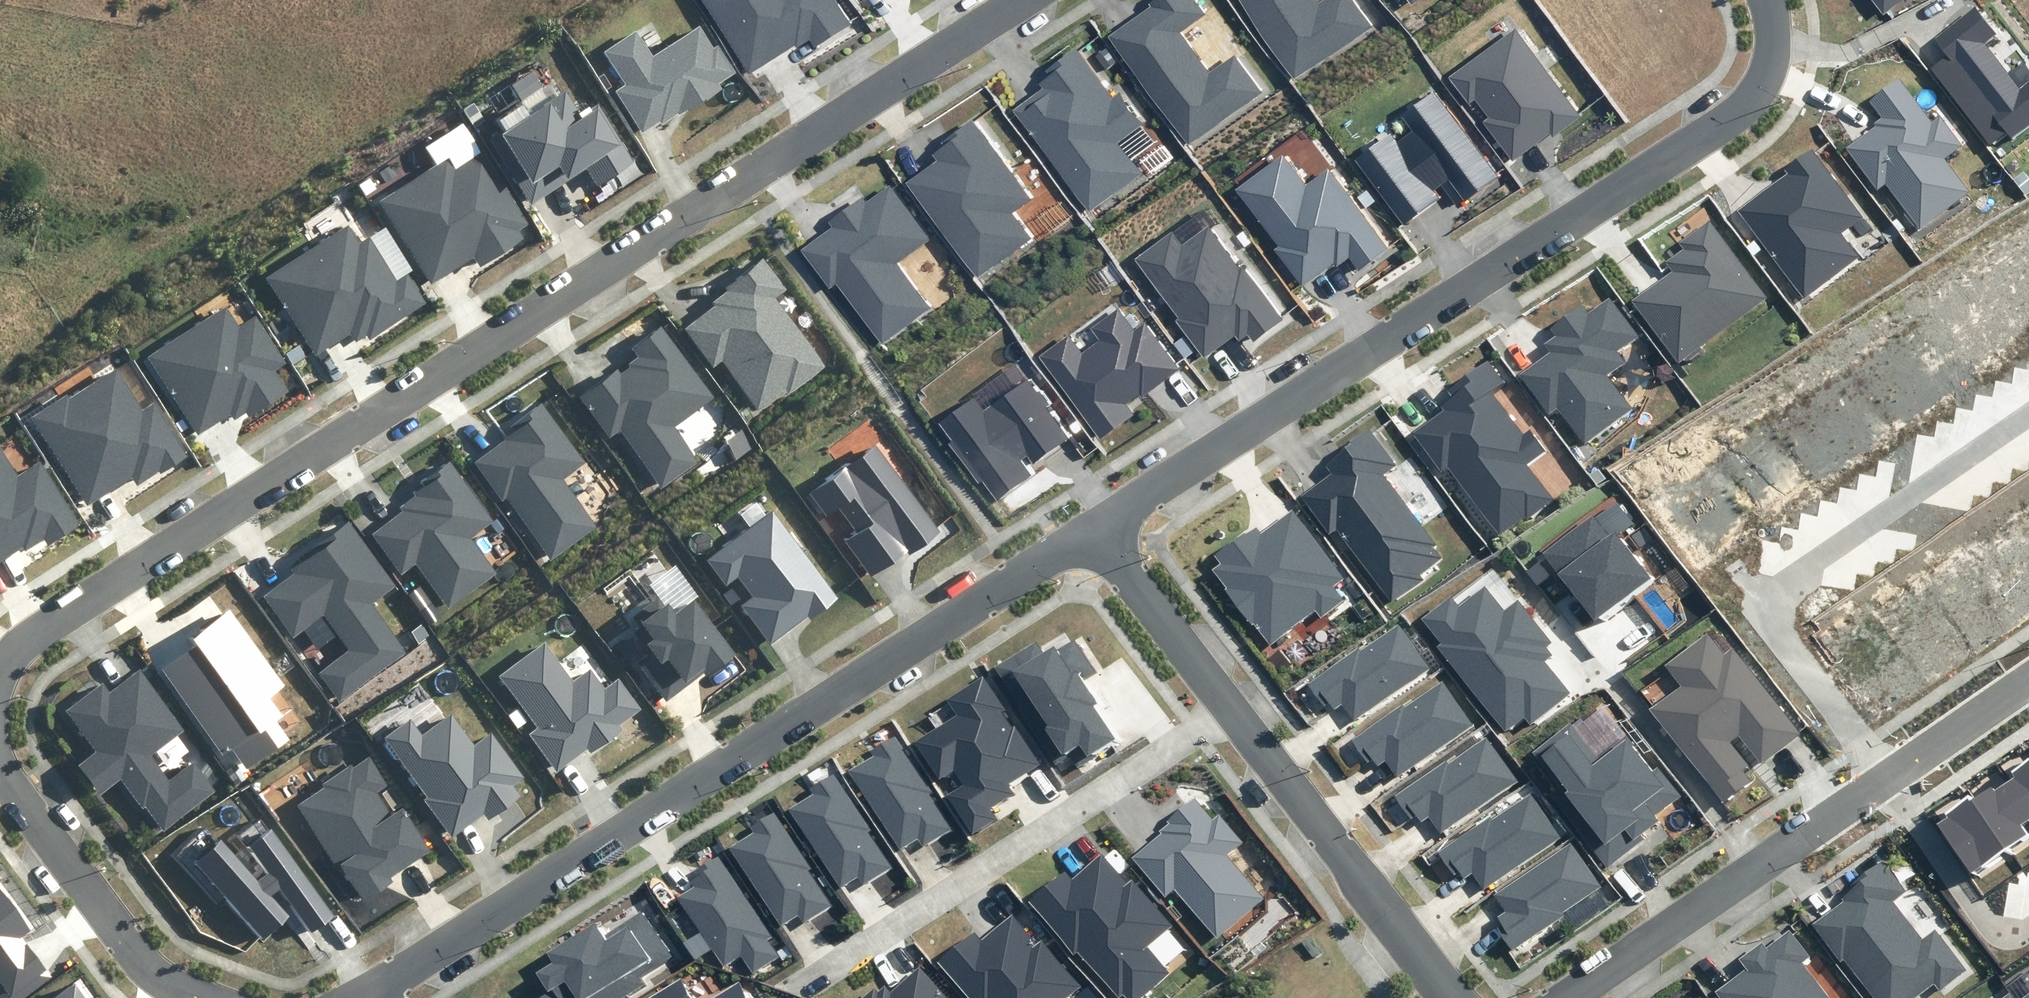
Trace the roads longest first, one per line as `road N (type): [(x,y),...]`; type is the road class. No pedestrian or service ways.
road 1 (residential): [(0,667),(88,601),(1020,0)]
road 2 (residential): [(1764,0),(1769,57),(1757,92),(1714,126),(1096,529)]
road 3 (residential): [(1096,529),(363,997)]
road 4 (unknown): [(1893,776),(1760,599),(2028,418)]
road 5 (residential): [(809,978),(1234,714)]
road 6 (residential): [(1453,997),(1234,714)]
road 7 (residential): [(1572,997),(1839,812)]
road 8 (residential): [(195,997),(158,980),(126,944),(0,762)]
road 9 (residential): [(1234,714),(1096,529)]
road 10 (unknown): [(1839,812),(2028,681)]
road 11 (unknown): [(1893,776),(2008,936),(2028,921)]

